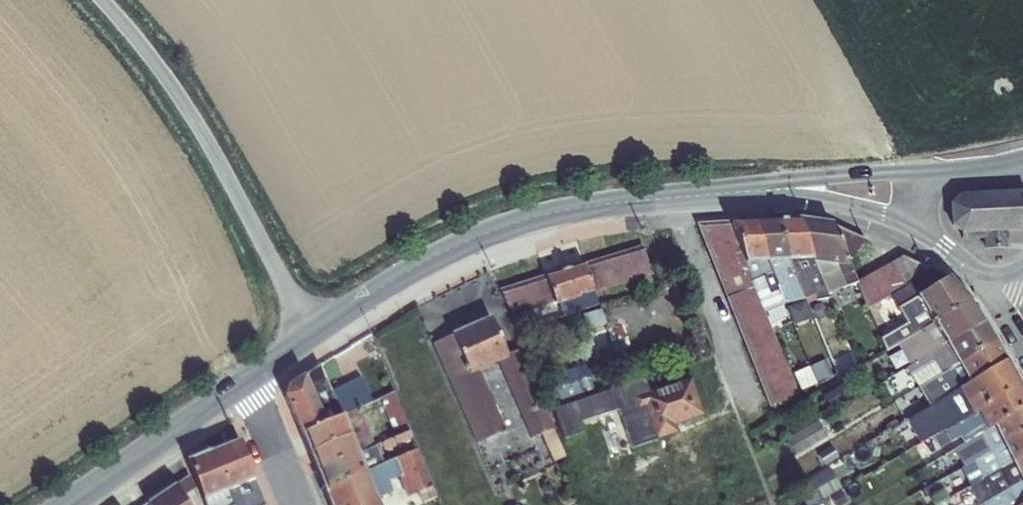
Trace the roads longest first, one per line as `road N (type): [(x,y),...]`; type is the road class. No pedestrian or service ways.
road 1 (tertiary): [(316,330),(435,255),(524,218),(608,200),(774,187)]
road 2 (unclassified): [(103,0),(190,106),(316,330)]
road 3 (tertiary): [(64,504),(243,380)]
road 4 (tertiary): [(926,171),(774,187)]
road 5 (tertiary): [(774,187),(916,221)]
road 6 (residential): [(296,504),(243,380)]

